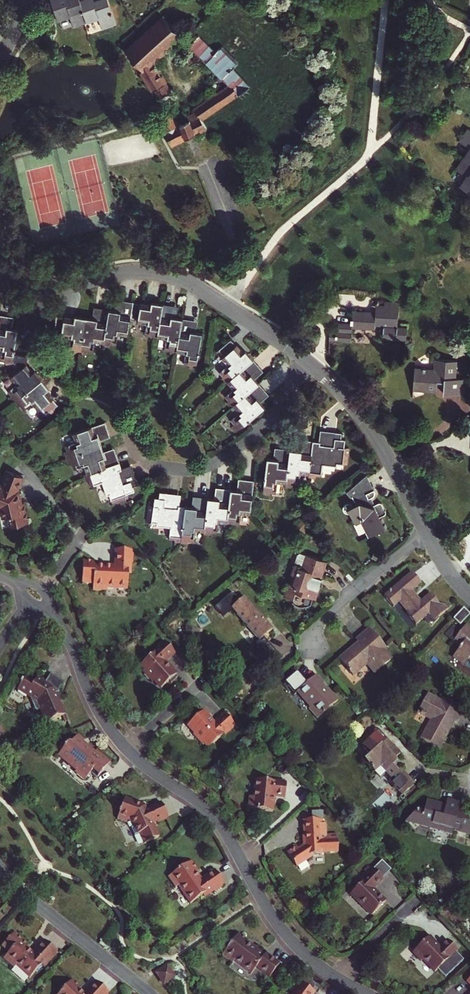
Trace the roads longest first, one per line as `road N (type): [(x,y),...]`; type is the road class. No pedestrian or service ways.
road 1 (residential): [(126,750),(216,818),(275,921),(336,977)]
road 2 (residential): [(124,422),(148,463),(204,469),(269,423),(305,359)]
road 3 (residential): [(305,359),(367,422),(426,532)]
road 4 (residential): [(0,871),(150,993)]
road 5 (residential): [(44,285),(153,272),(225,306)]
road 6 (residential): [(35,593),(59,622),(96,708),(126,750)]
road 7 (residential): [(313,645),(323,618),(426,532)]
road 8 (residential): [(202,164),(239,272),(225,306)]

